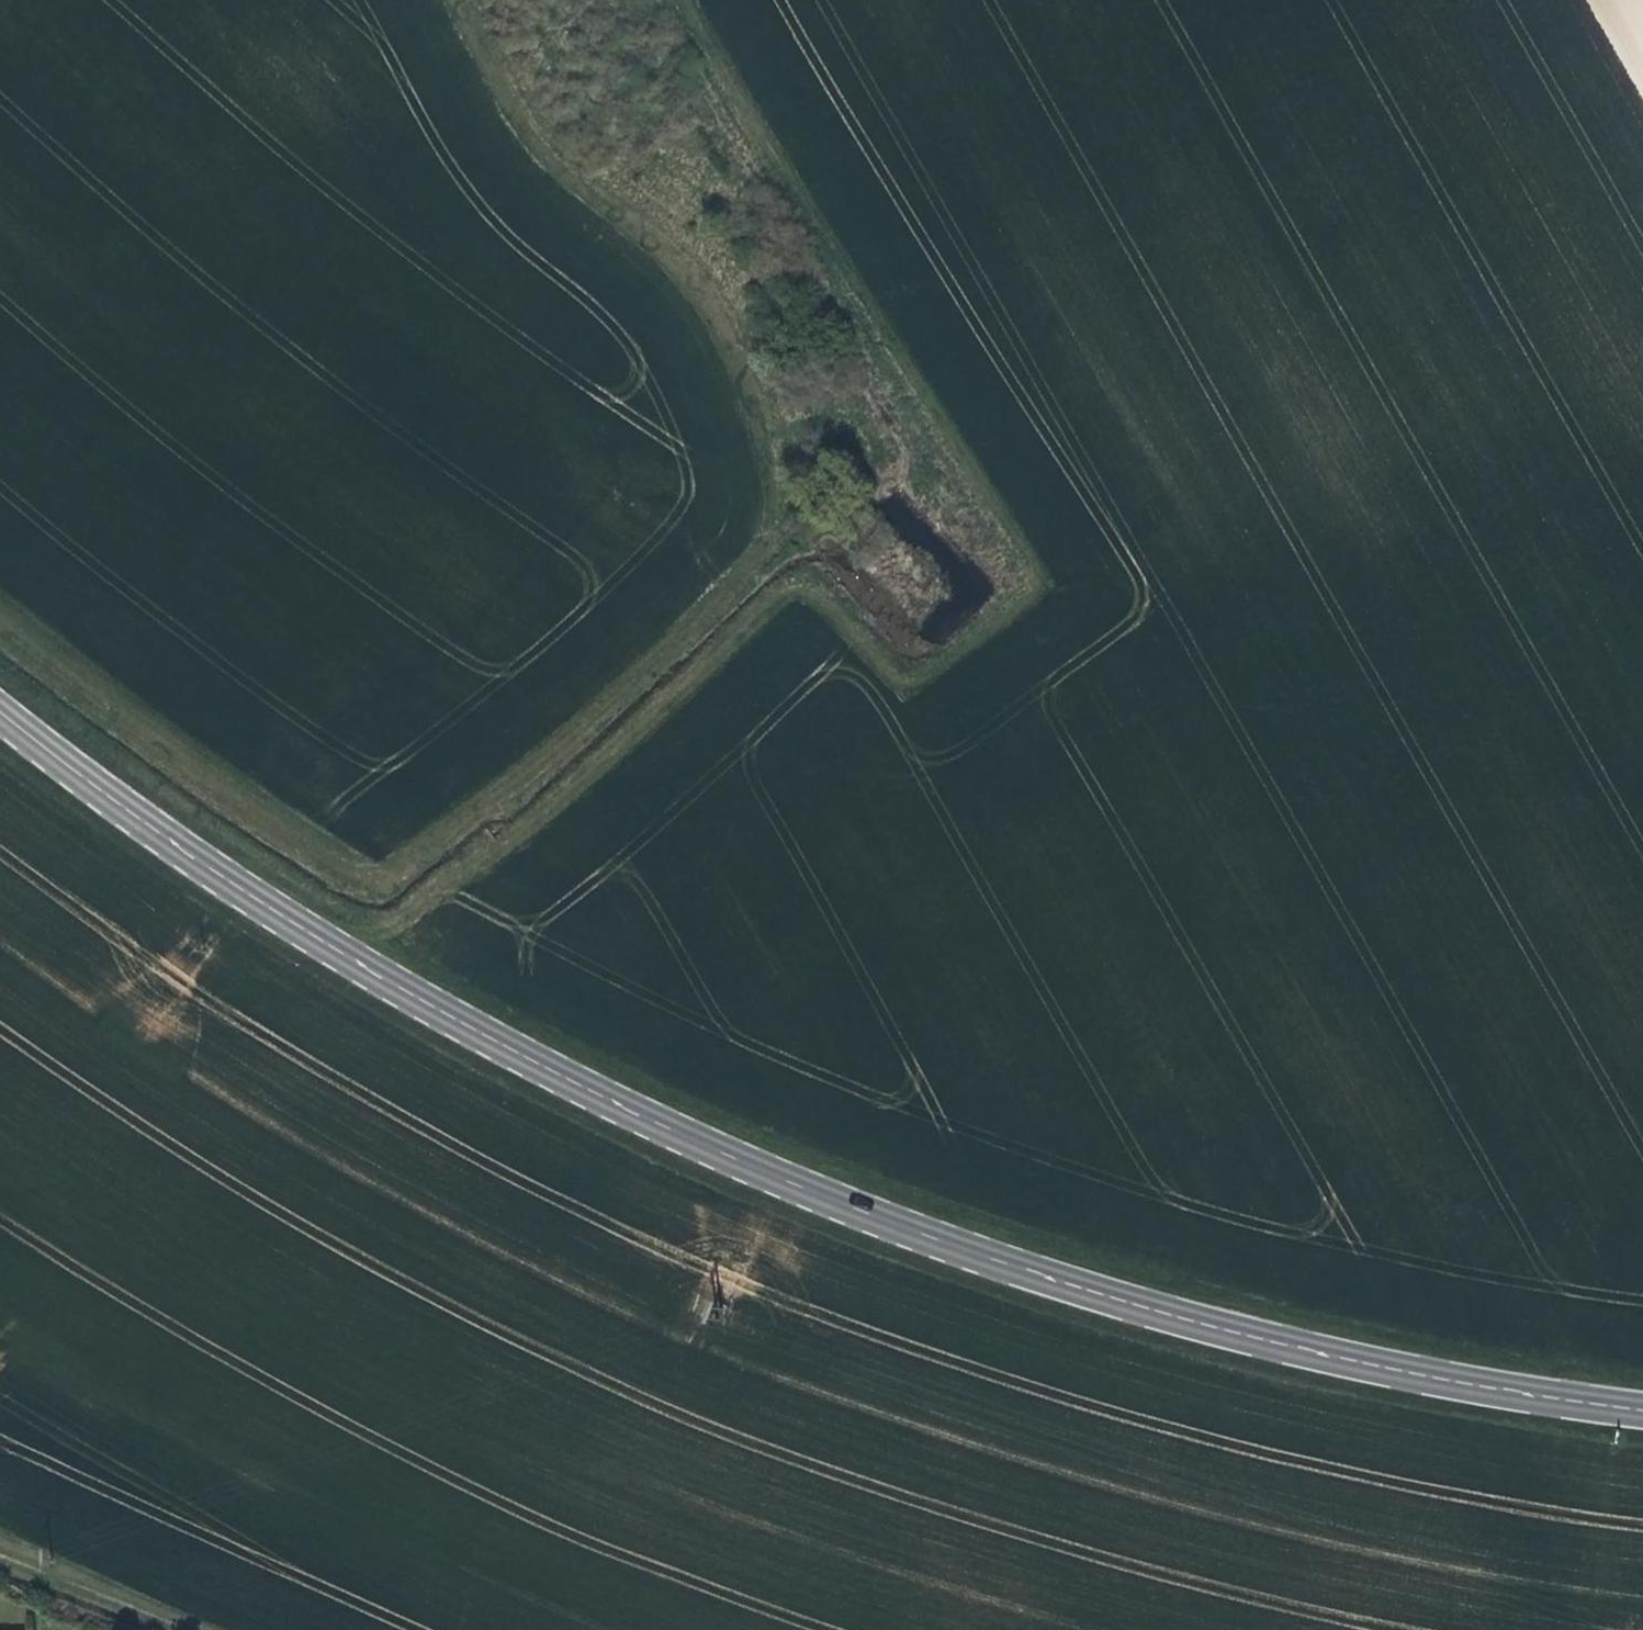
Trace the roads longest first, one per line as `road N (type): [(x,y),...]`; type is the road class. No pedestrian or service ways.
road 1 (secondary): [(1642,1409),(1433,1377),(1096,1294),(694,1142),(480,1034),(313,935),(112,800),(0,710)]
road 2 (track): [(187,1629),(0,1554)]

